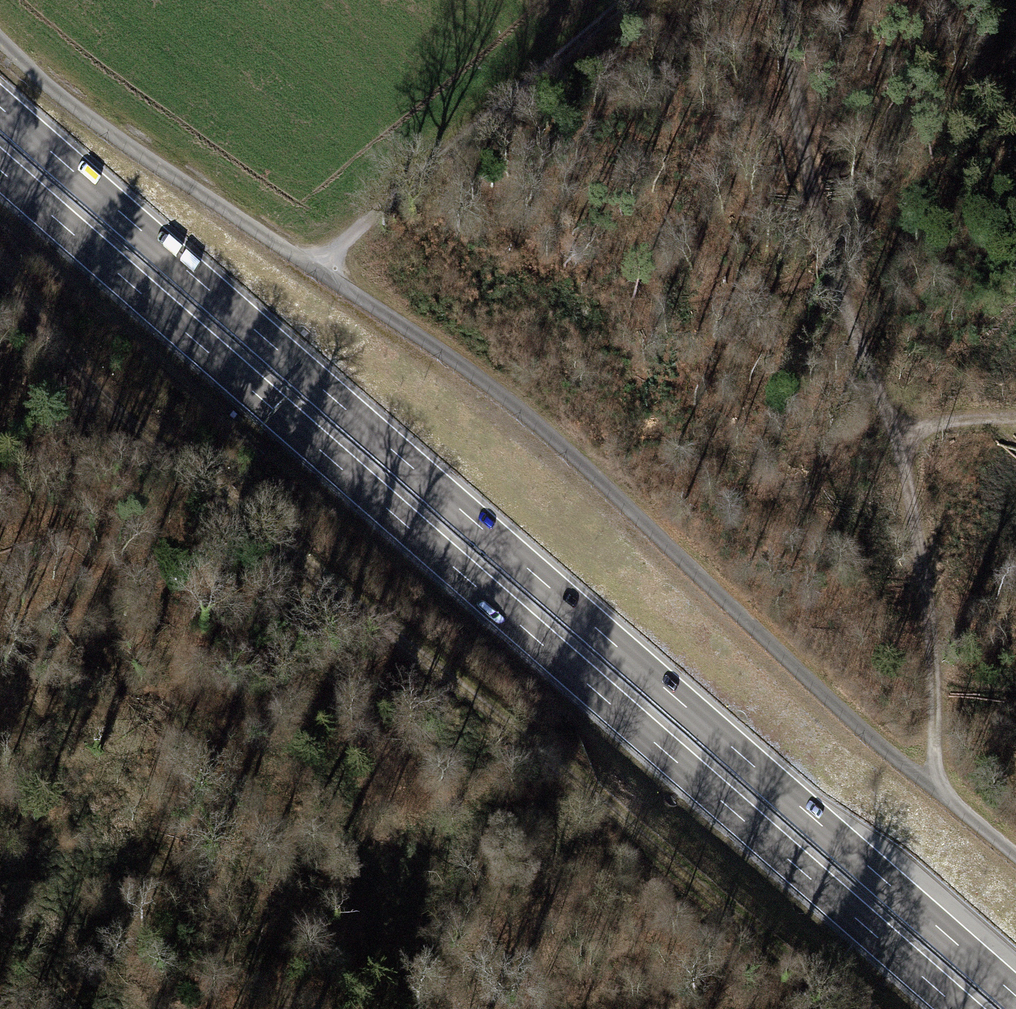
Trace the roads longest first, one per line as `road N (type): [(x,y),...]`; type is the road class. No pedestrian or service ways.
road 1 (trunk): [(1015,996),(0,108)]
road 2 (trunk): [(0,171),(960,1008)]
road 3 (track): [(926,783),(498,388),(70,105),(0,45)]
road 4 (track): [(832,1008),(595,795),(107,404),(0,280)]
road 5 (track): [(795,0),(839,263),(908,464),(926,551),(937,643),(926,783)]
road 6 (track): [(316,266),(625,0)]
road 7 (track): [(107,404),(0,495)]

